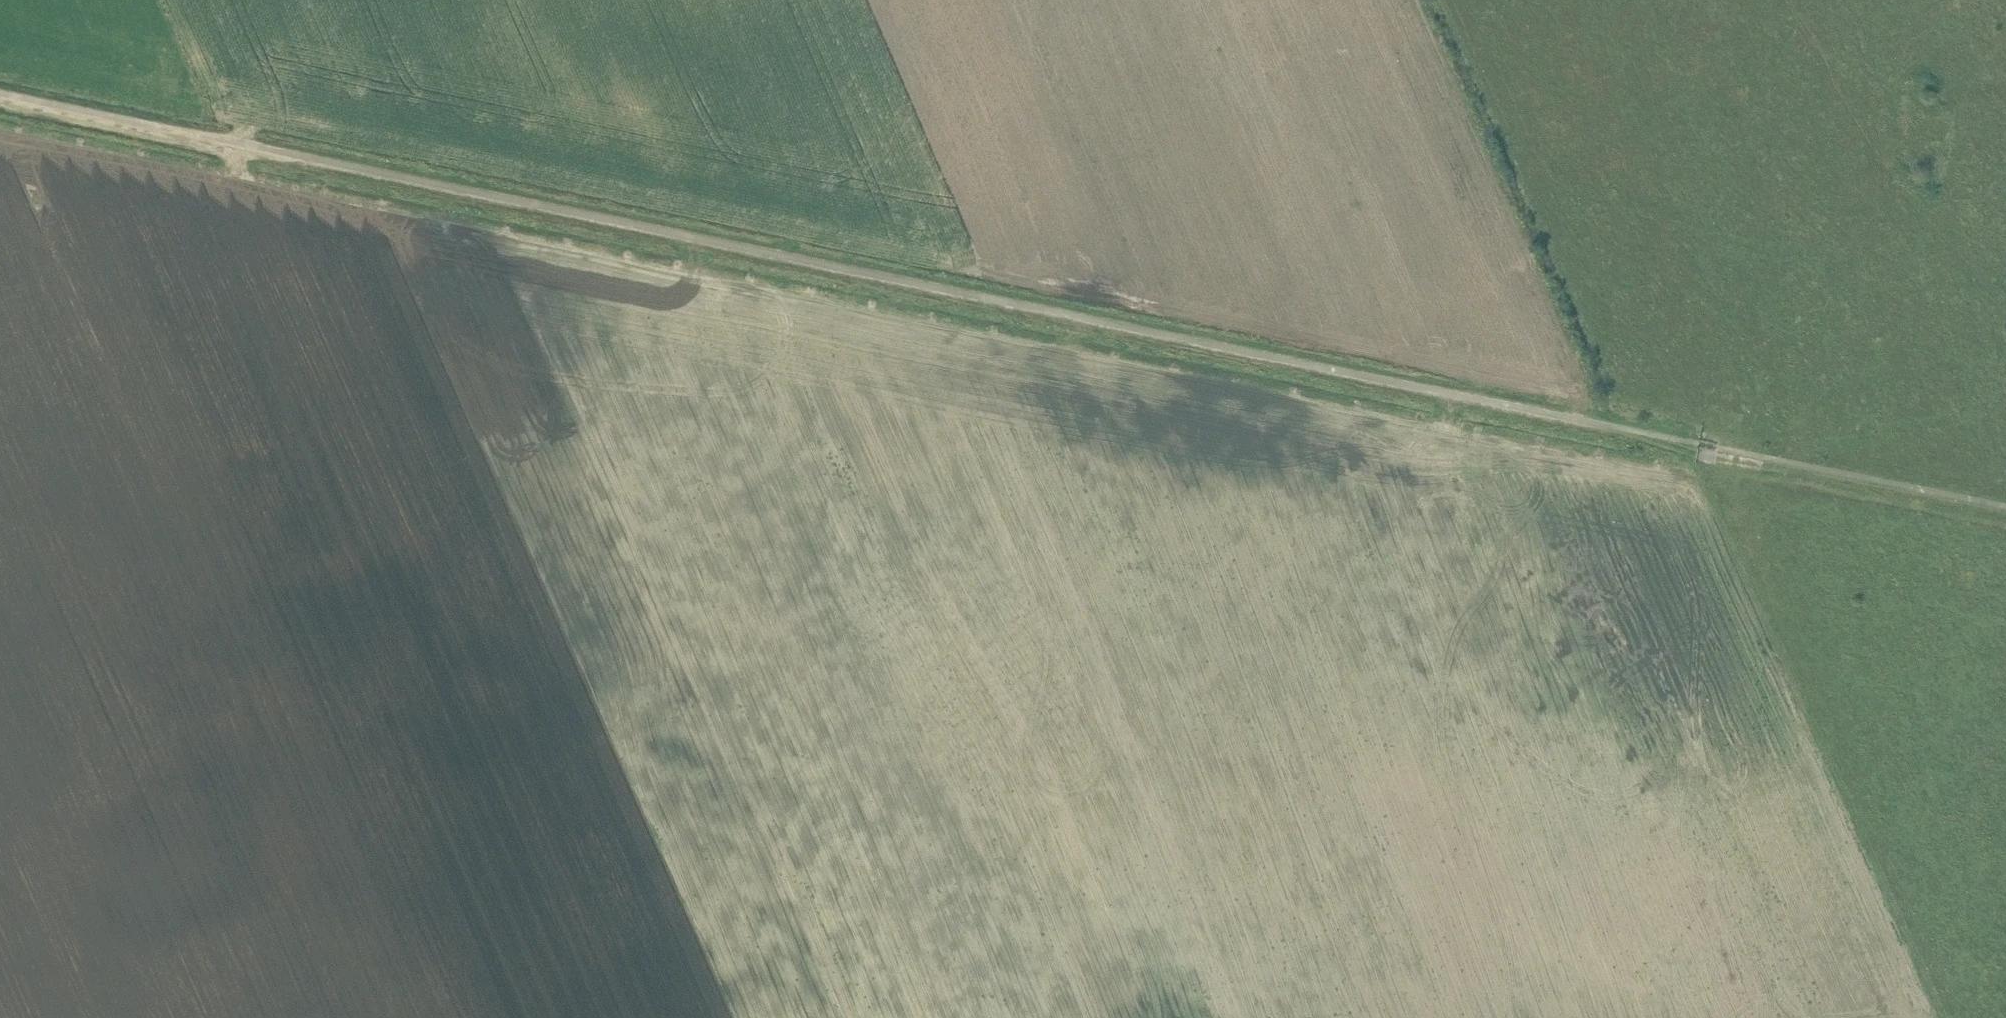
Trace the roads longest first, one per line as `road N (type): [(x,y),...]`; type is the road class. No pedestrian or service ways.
road 1 (track): [(0,104),(1691,452)]

